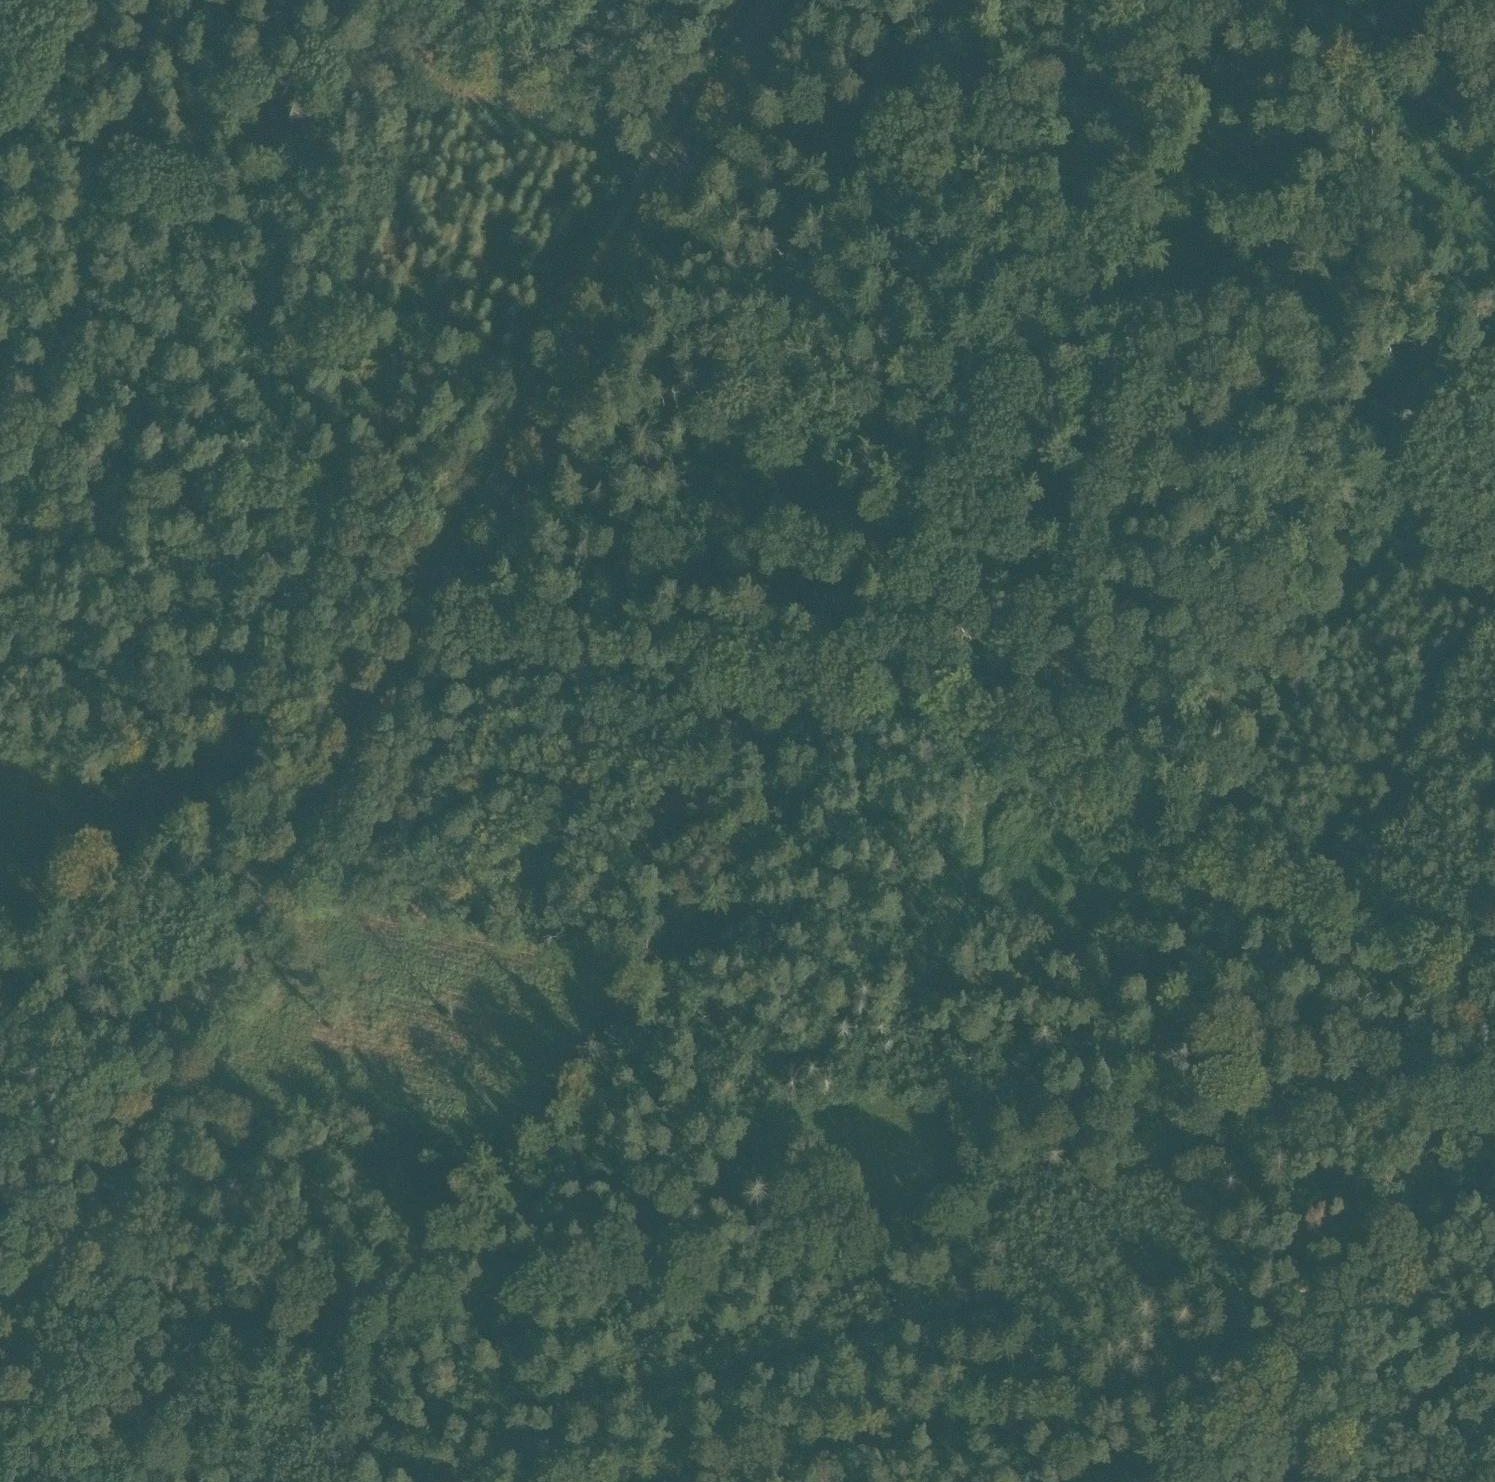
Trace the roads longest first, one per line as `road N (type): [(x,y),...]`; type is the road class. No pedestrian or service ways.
road 1 (secondary): [(0,1371),(771,0)]
road 2 (track): [(475,603),(872,675),(1494,993)]
road 3 (track): [(1237,6),(872,675)]
road 4 (track): [(1237,6),(1494,144)]

